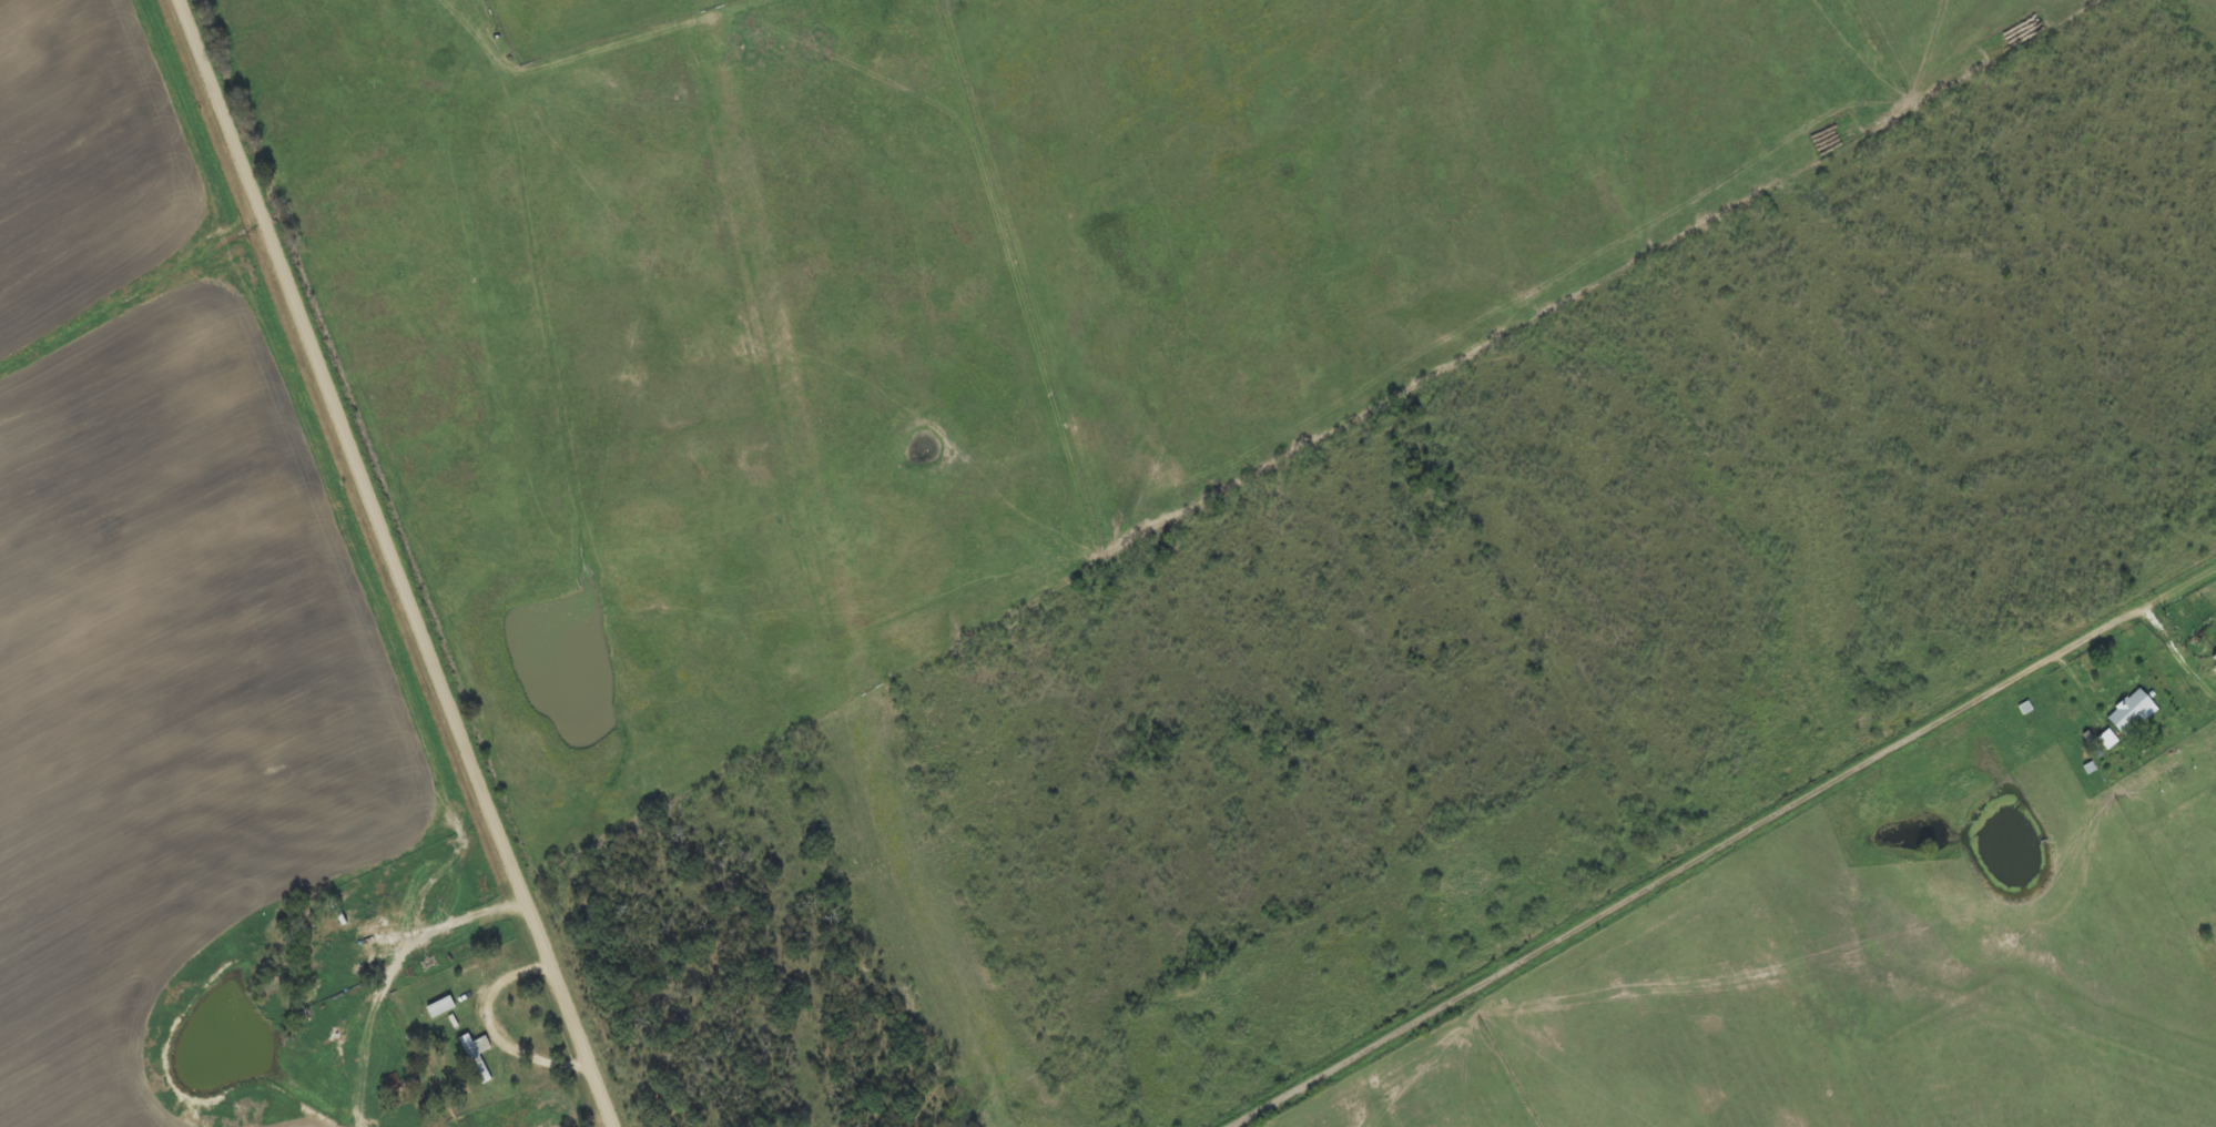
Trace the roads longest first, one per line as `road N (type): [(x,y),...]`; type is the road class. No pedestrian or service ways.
road 1 (residential): [(619,1126),(186,0)]
road 2 (residential): [(1240,1126),(1470,998)]

